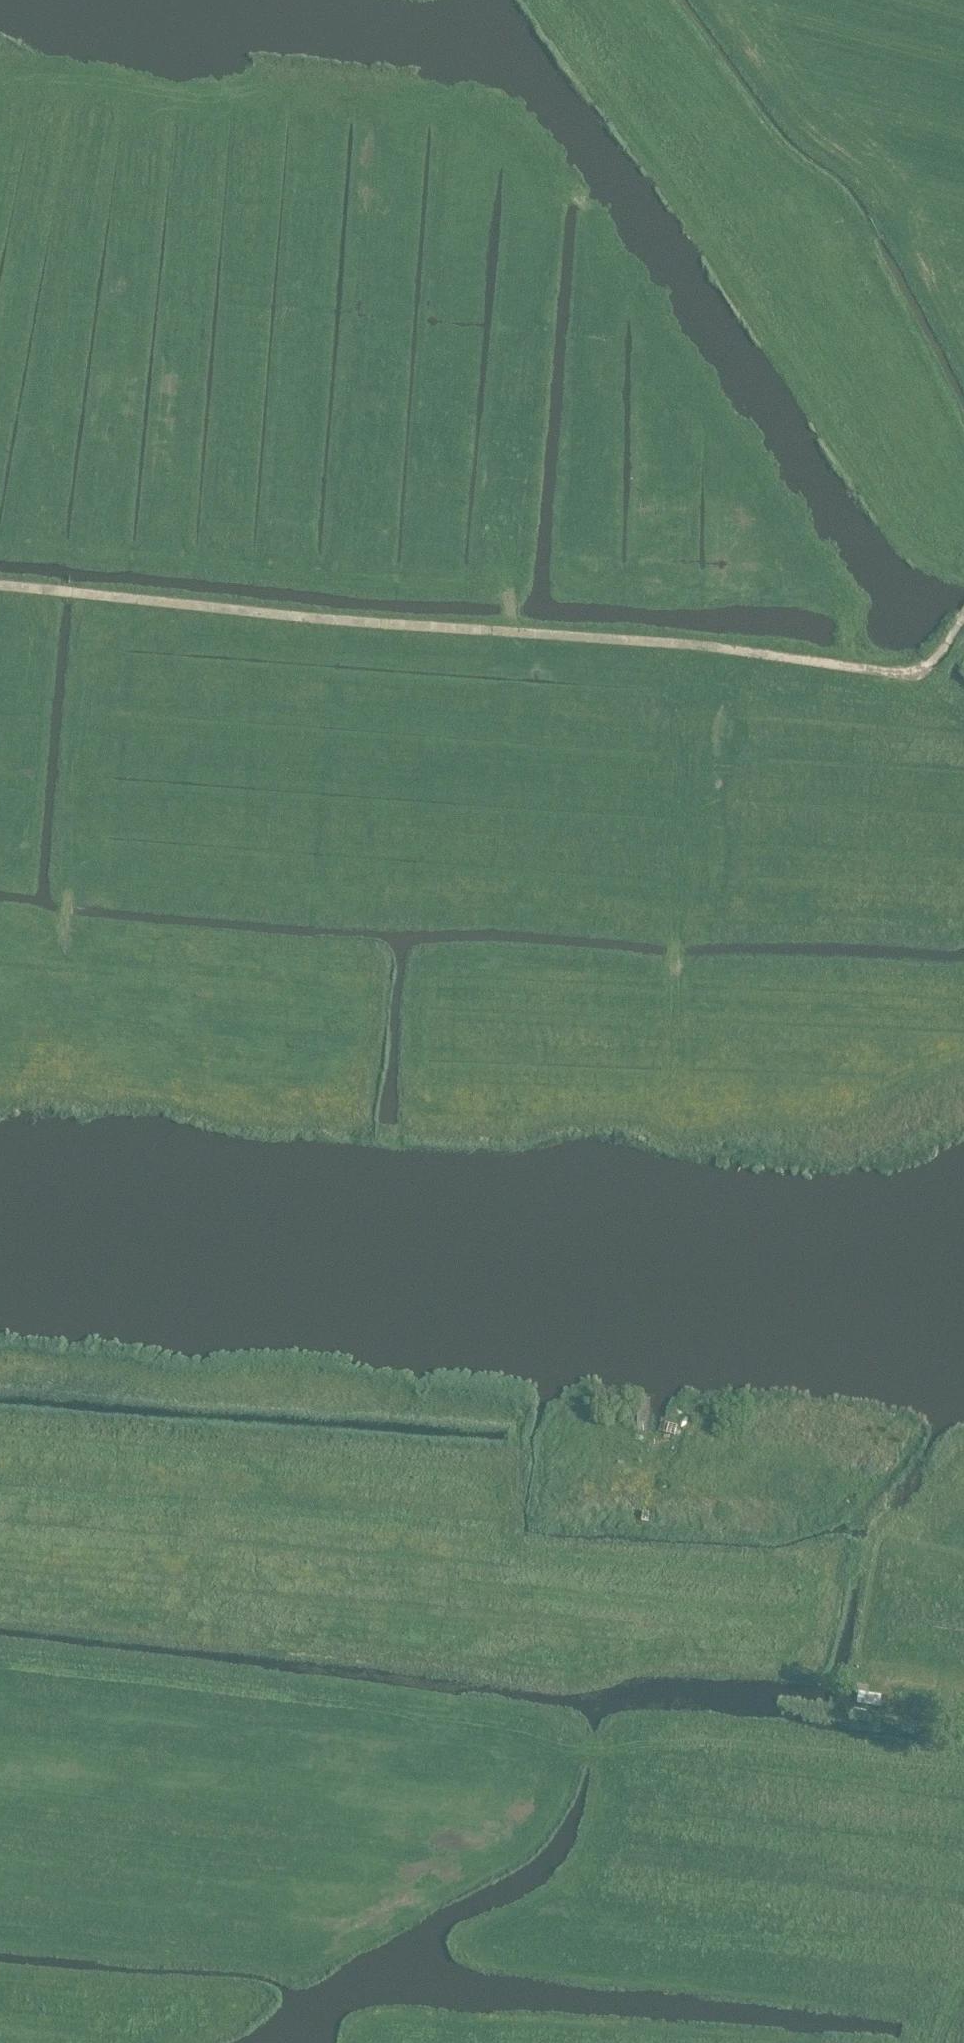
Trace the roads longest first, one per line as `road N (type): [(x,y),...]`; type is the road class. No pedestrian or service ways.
road 1 (track): [(963,620),(927,666),(904,673),(0,584)]

